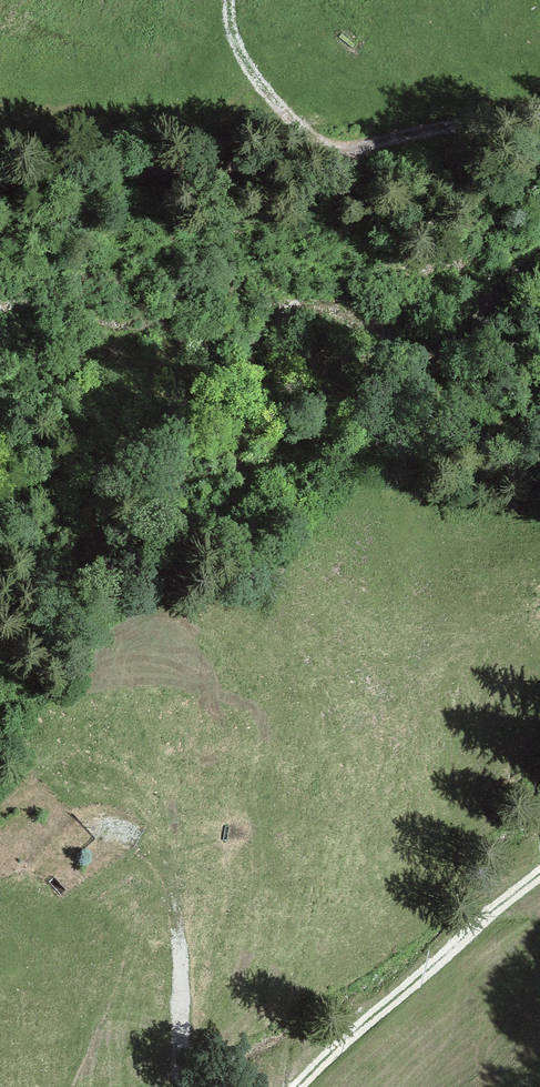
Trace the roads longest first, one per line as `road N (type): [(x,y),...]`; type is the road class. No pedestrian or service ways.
road 1 (track): [(539,112),(337,149),(269,96),(232,34),(228,0)]
road 2 (track): [(0,184),(273,168),(337,149)]
road 3 (track): [(539,877),(303,1086)]
road 4 (track): [(133,836),(149,846),(171,889),(187,1086)]

